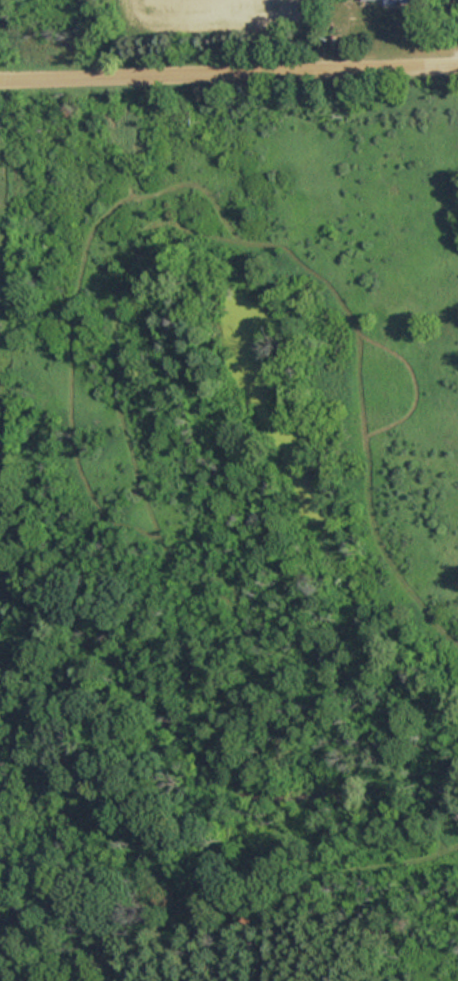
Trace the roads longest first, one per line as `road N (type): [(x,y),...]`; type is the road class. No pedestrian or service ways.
road 1 (residential): [(457,65),(0,80)]

